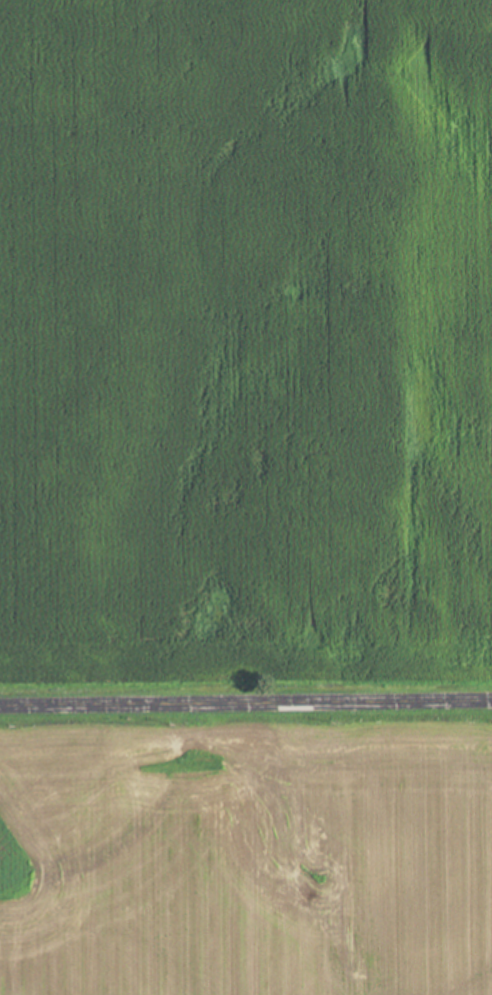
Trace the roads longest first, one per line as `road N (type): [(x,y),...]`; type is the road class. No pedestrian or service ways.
road 1 (residential): [(491,718),(0,714)]

